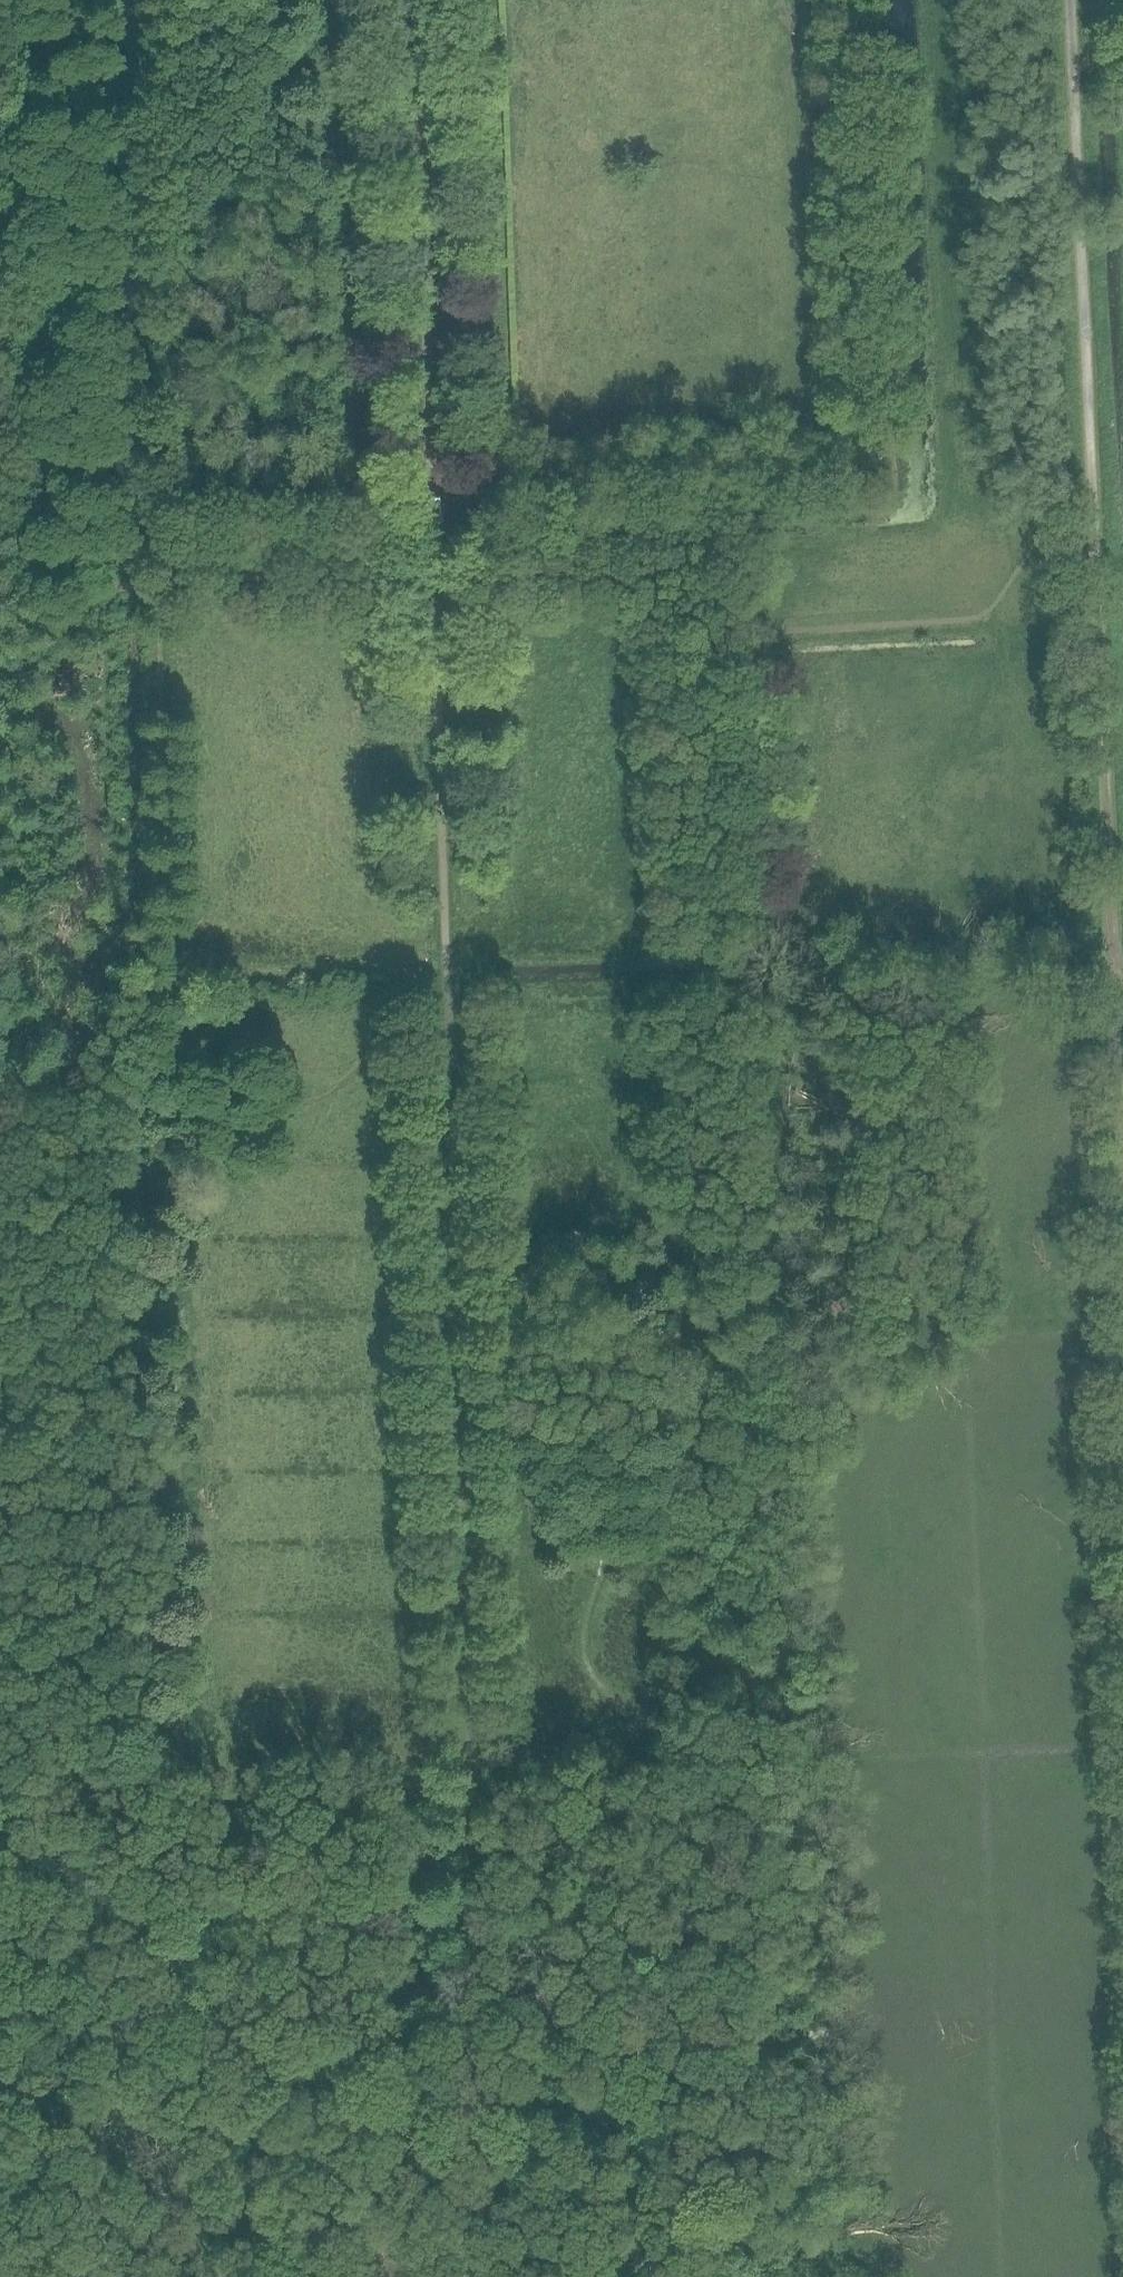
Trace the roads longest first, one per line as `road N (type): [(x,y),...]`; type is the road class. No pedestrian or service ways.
road 1 (track): [(482,2276),(432,554)]

